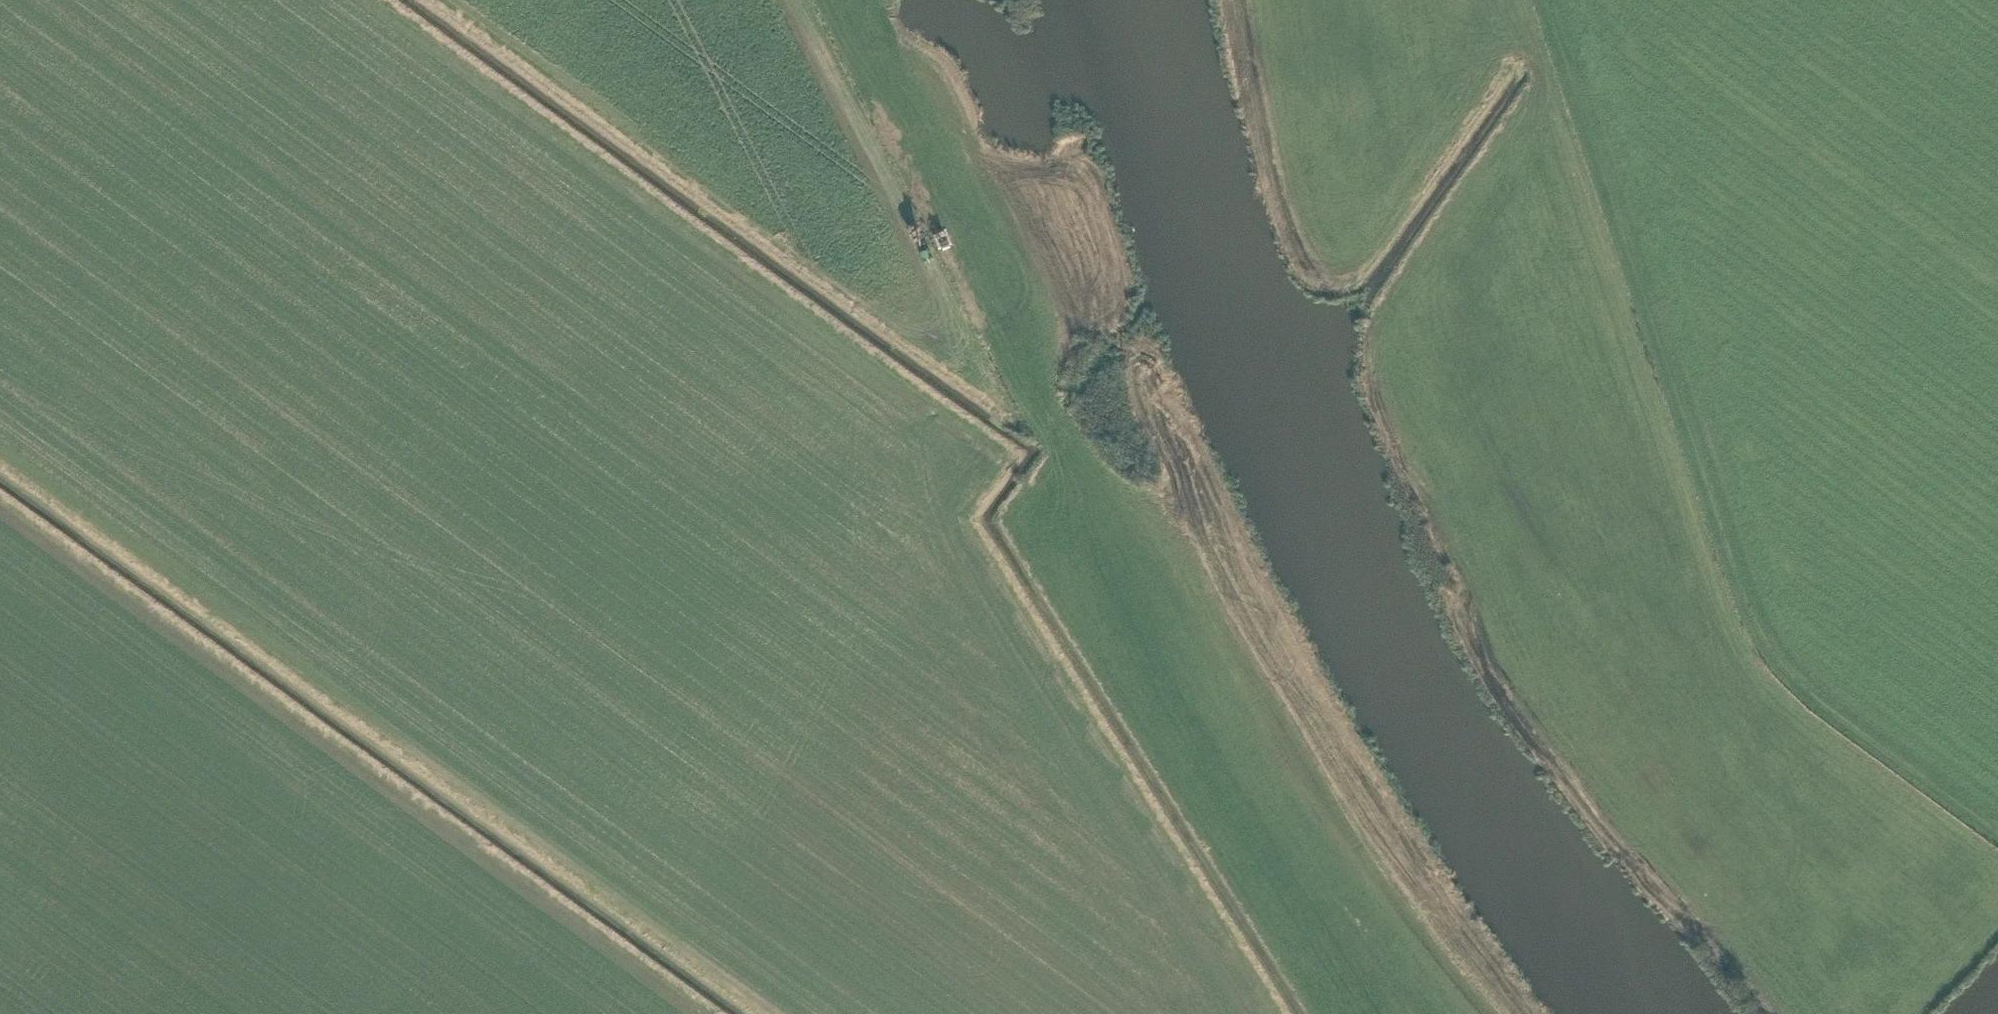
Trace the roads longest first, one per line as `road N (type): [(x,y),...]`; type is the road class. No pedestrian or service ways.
road 1 (track): [(1997,834),(1830,706),(1773,630),(1724,461),(1626,220),(1555,0)]

